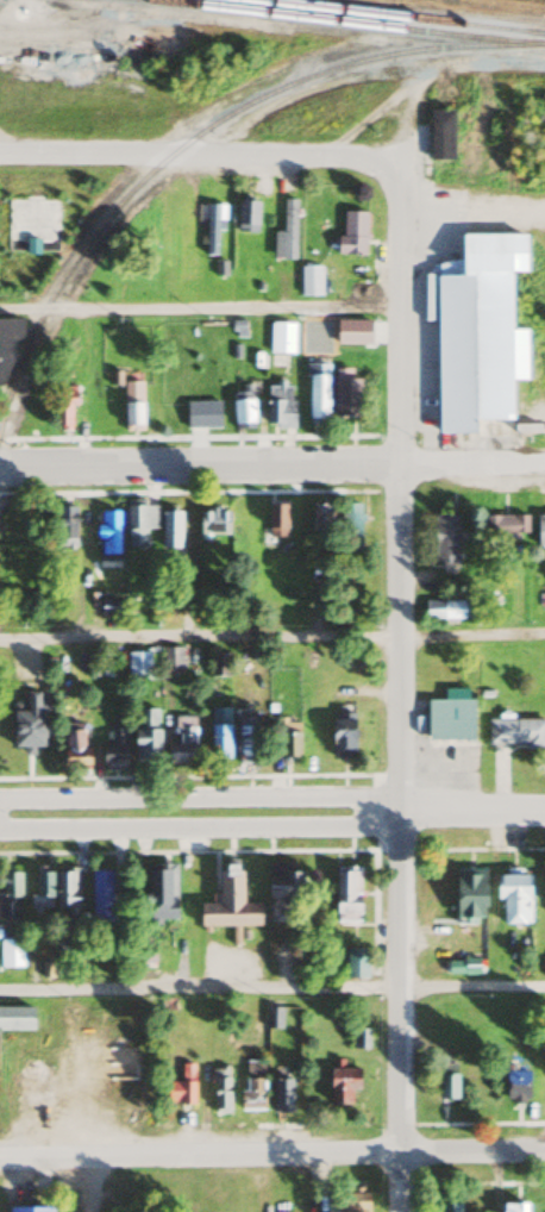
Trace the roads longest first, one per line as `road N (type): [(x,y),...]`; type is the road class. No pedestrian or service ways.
road 1 (residential): [(398,1211),(396,638),(409,157)]
road 2 (residential): [(544,1153),(0,1158)]
road 3 (residential): [(0,467),(544,463)]
road 4 (residential): [(0,154),(409,157)]
road 5 (residential): [(0,830),(352,827),(397,810)]
road 6 (residential): [(397,810),(350,799),(0,801)]
road 7 (residential): [(397,810),(544,809)]

